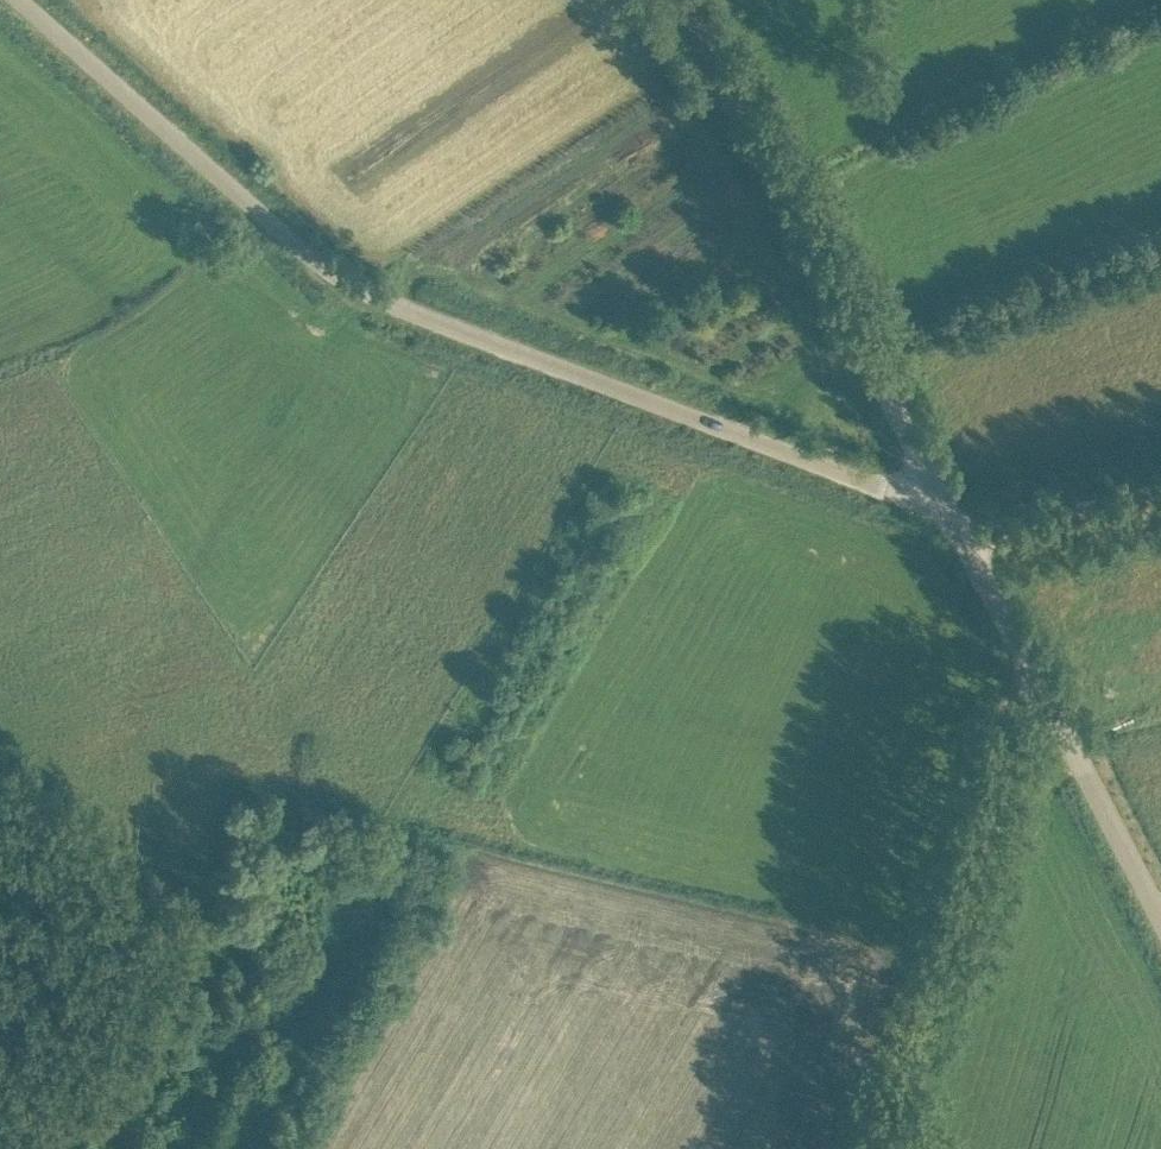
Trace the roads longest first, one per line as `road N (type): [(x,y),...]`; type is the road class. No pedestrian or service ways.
road 1 (tertiary): [(952,520),(337,282),(0,0)]
road 2 (tertiary): [(952,520),(676,0)]
road 3 (track): [(877,1148),(1025,658)]
road 4 (tertiary): [(1160,923),(952,520)]
road 5 (unclassified): [(952,520),(1005,520),(1160,488)]

